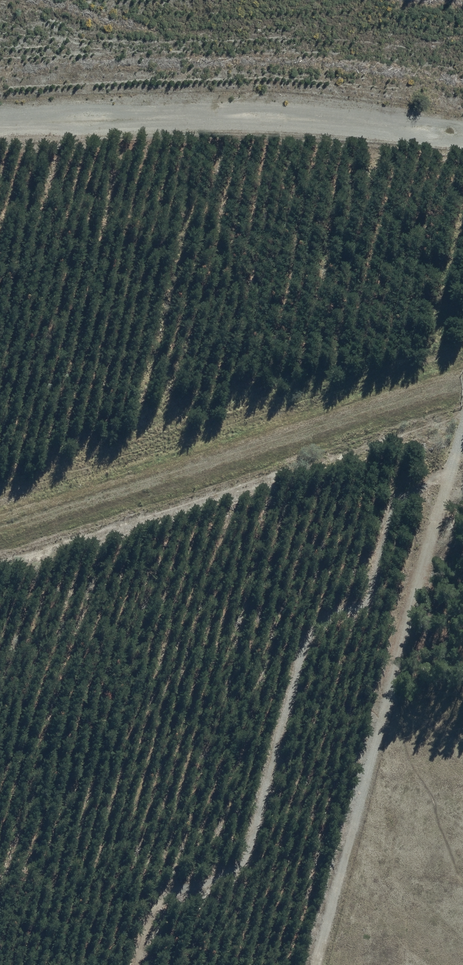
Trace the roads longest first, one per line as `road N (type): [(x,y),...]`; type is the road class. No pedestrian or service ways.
road 1 (track): [(318,964),(462,429)]
road 2 (track): [(0,570),(434,423),(462,427)]
road 3 (unclassified): [(0,130),(368,125),(462,137)]

